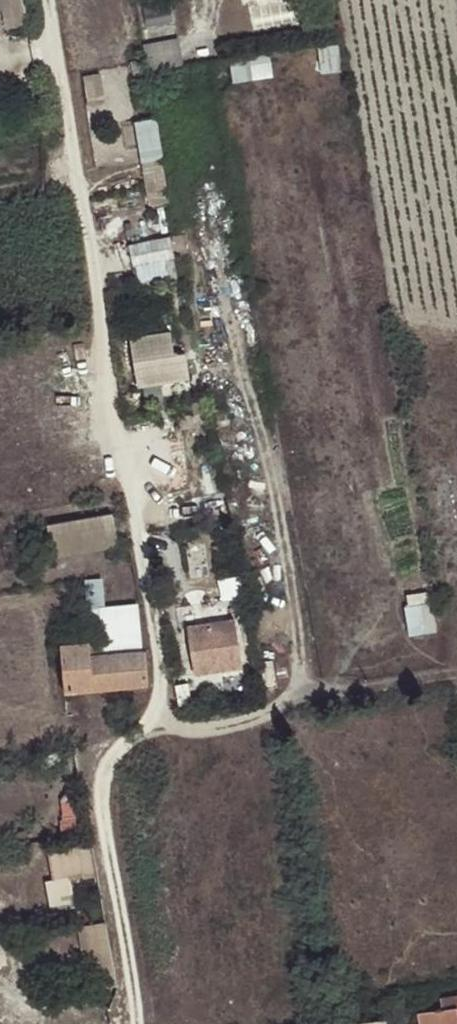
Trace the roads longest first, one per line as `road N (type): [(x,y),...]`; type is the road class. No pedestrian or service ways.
road 1 (track): [(45,0),(161,670),(151,703),(95,785),(133,1023)]

